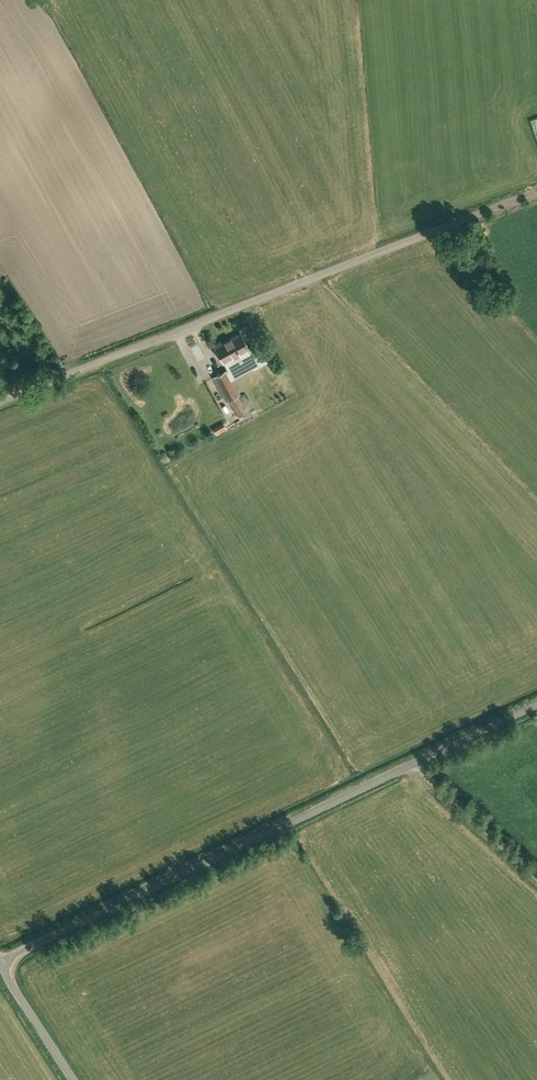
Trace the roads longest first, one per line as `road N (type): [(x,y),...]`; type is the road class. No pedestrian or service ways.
road 1 (unclassified): [(1,963),(536,705)]
road 2 (track): [(0,400),(536,191)]
road 3 (unclassified): [(73,1079),(1,963)]

